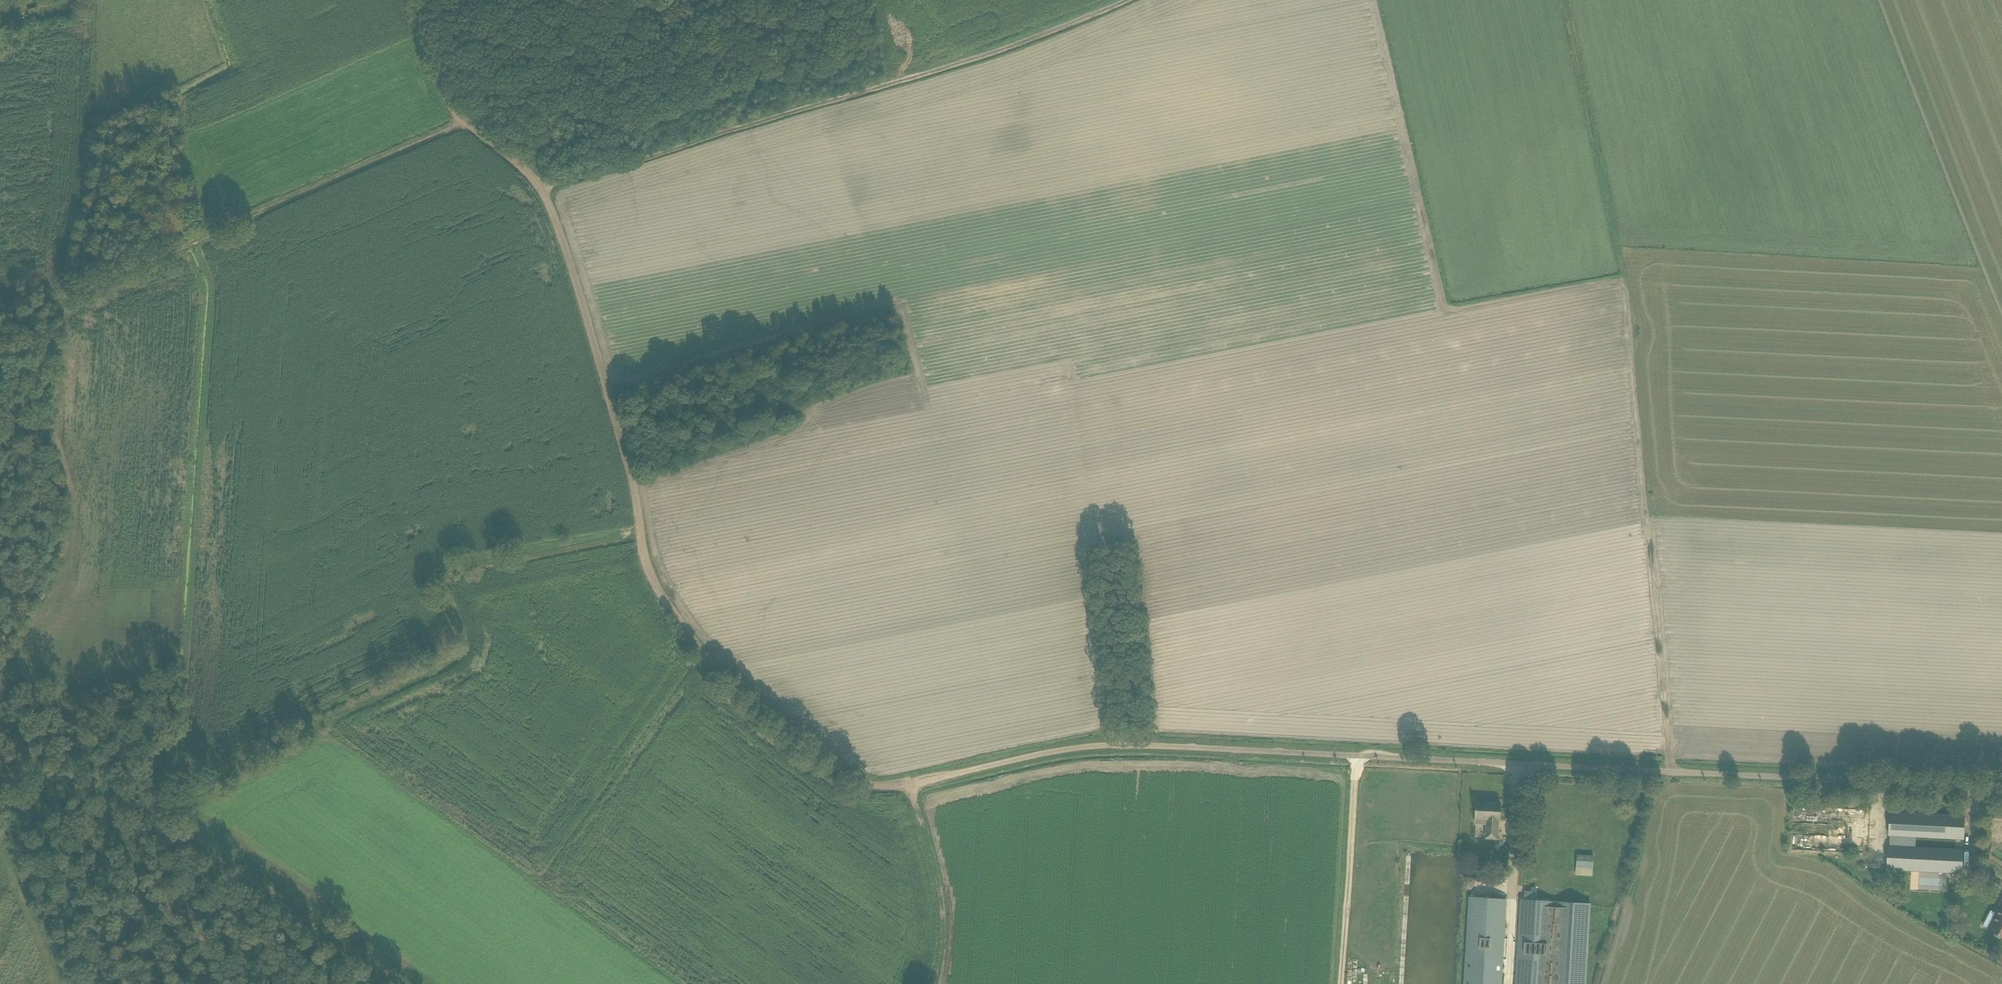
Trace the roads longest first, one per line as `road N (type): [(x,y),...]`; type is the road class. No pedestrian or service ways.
road 1 (unclassified): [(2001,790),(1144,747),(1031,758),(911,787)]
road 2 (track): [(398,983),(187,829),(183,806),(196,787),(296,745),(416,679),(459,645),(461,623),(443,577),(448,564),(645,531)]
road 3 (track): [(1555,0),(1626,321),(1669,773)]
road 4 (track): [(543,187),(641,481),(655,585),(714,667),(749,699),(858,782),(911,787)]
road 5 (track): [(1131,0),(906,78),(543,187)]
road 6 (track): [(55,300),(29,369),(56,532),(44,576),(0,638)]
road 7 (track): [(410,0),(465,117),(543,187)]

